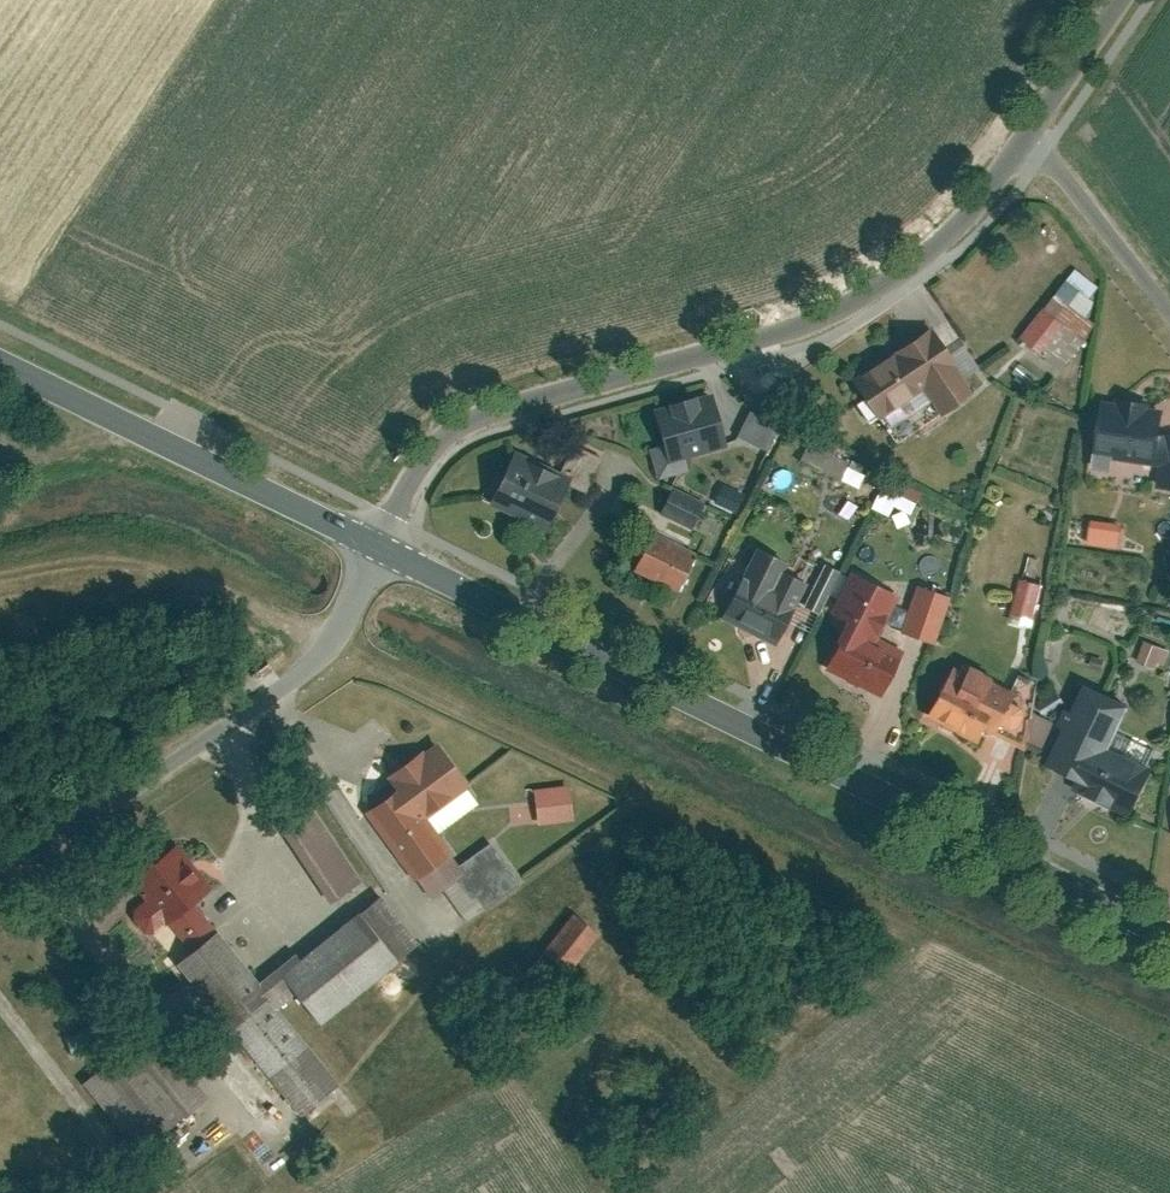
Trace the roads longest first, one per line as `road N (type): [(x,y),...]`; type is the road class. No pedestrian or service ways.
road 1 (tertiary): [(381,547),(1169,942)]
road 2 (residential): [(381,547),(417,473),(446,444),(485,421),(773,338),(861,299),(953,228),(1033,132)]
road 3 (unclassified): [(0,876),(287,685),(340,636),(381,547)]
road 4 (tertiary): [(0,361),(381,547)]
road 5 (residential): [(1033,132),(1169,303)]
road 6 (residential): [(1033,132),(1123,0)]

